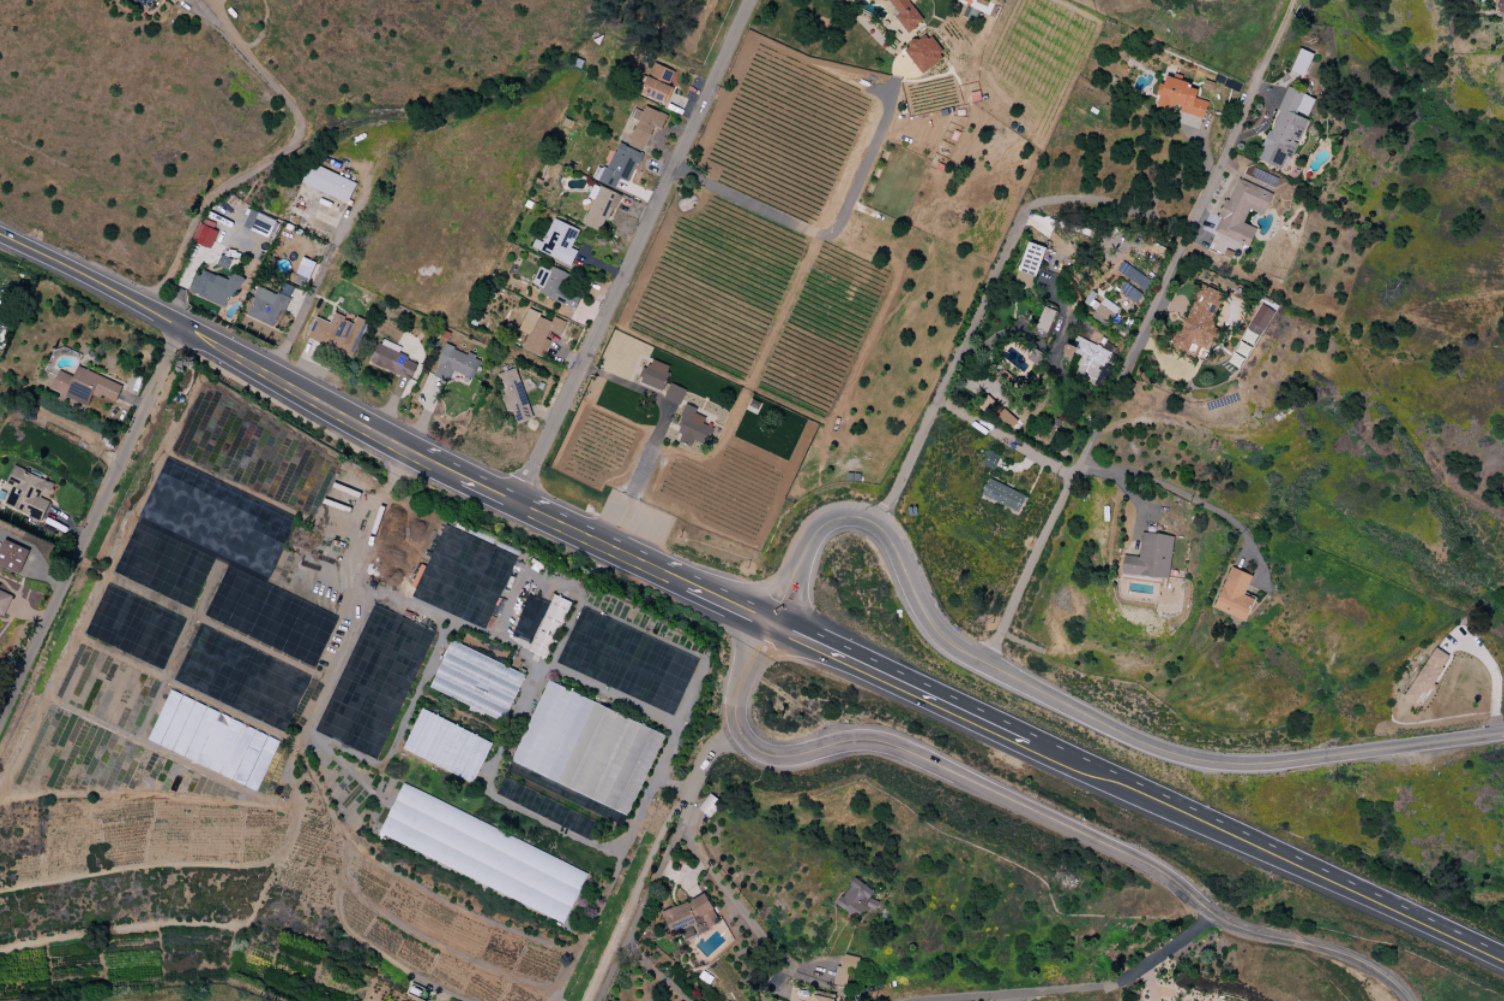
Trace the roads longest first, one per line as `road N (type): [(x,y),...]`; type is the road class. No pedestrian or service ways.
road 1 (residential): [(766,620),(806,530),(833,511),(863,512),(883,522),(927,608),(965,647),(1162,740),(1266,758),(1503,734)]
road 2 (residential): [(766,620),(732,686),(732,714),(759,745),(786,752),(855,739),(896,745),(1155,867),(1233,926),(1352,957),(1402,1000)]
road 3 (residential): [(990,657),(1293,0)]
road 4 (residential): [(748,0),(517,498)]
road 5 (primary): [(1057,757),(1503,955)]
road 6 (residential): [(0,723),(186,321)]
road 7 (residential): [(883,522),(935,403),(1041,218)]
road 8 (primary): [(0,234),(297,383)]
road 9 (primary): [(766,620),(1057,757)]
road 10 (primary): [(389,434),(517,498)]
road 11 (primary): [(641,560),(766,620)]
road 12 (primary): [(517,498),(641,560)]

